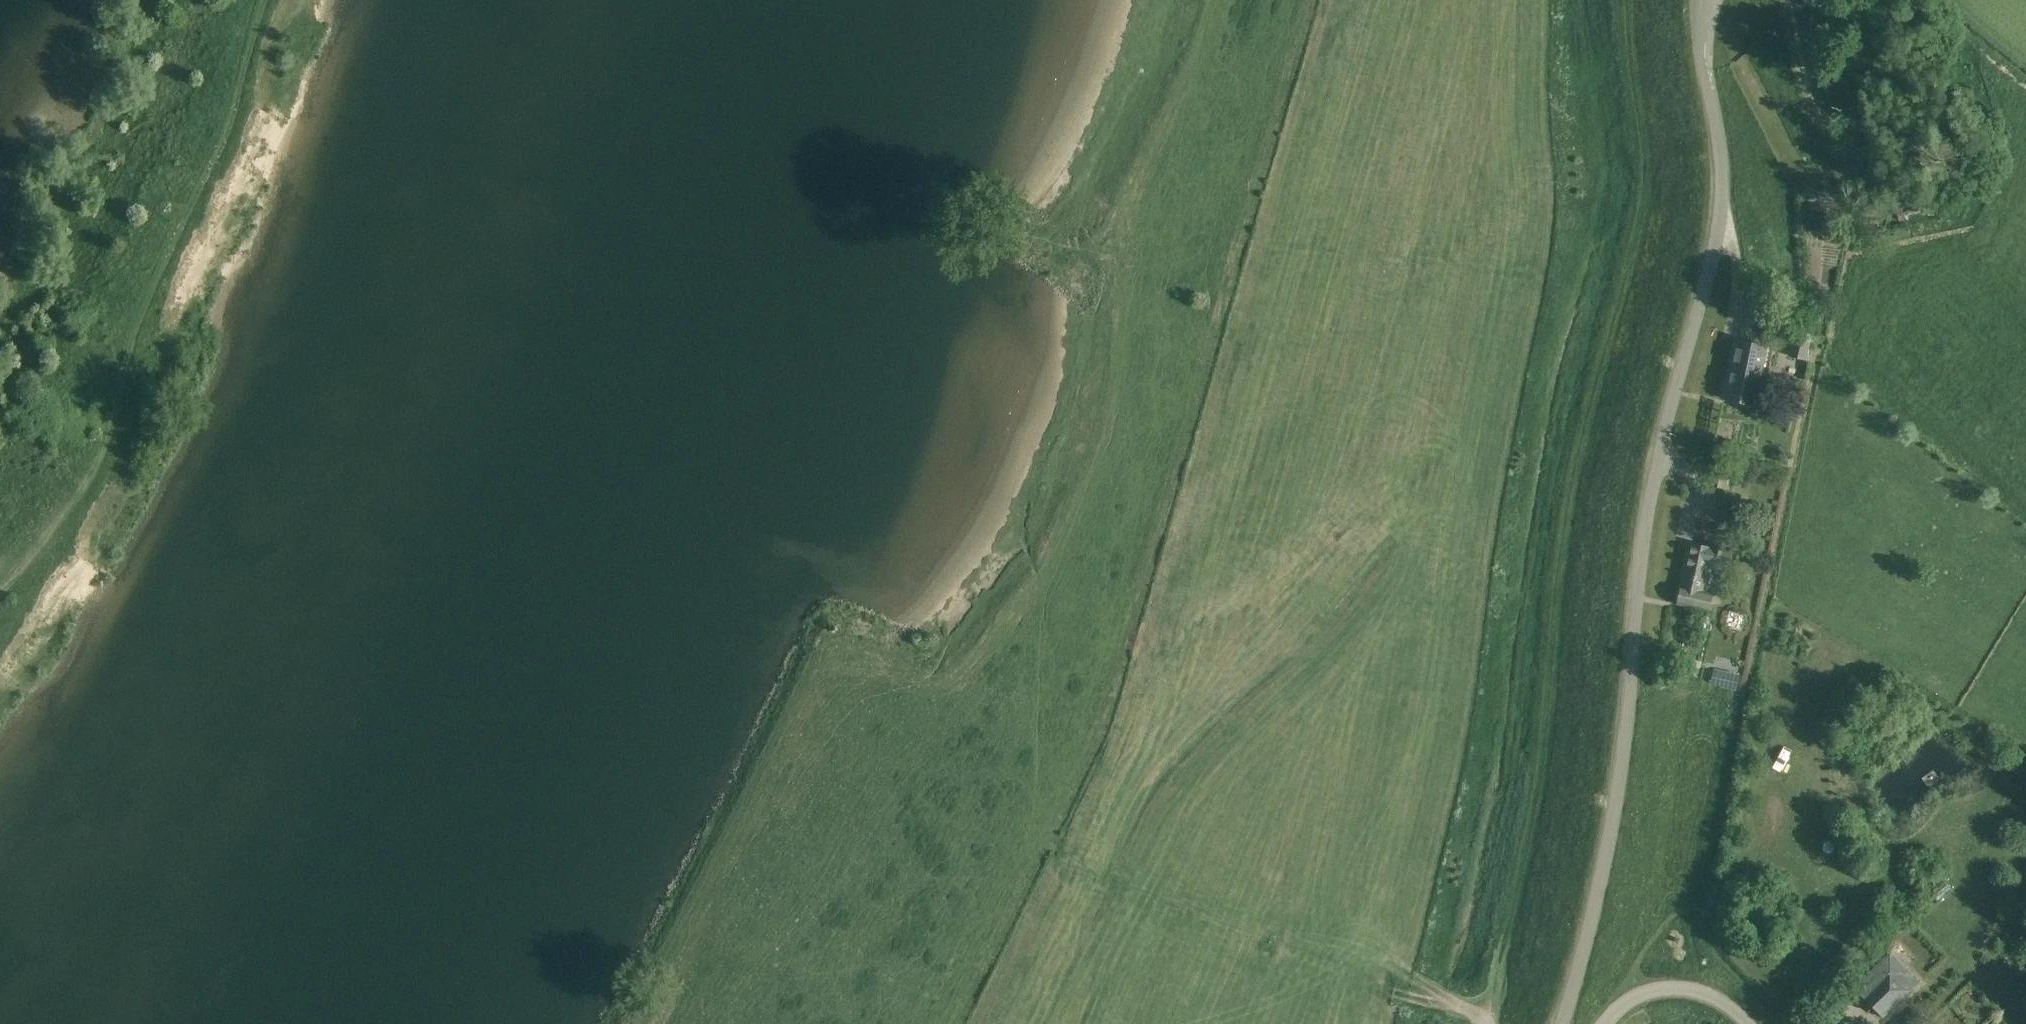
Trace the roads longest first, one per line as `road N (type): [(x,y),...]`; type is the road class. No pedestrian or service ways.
road 1 (unclassified): [(1560,1023),(1609,839),(1656,468),(1721,211),(1700,6)]
road 2 (track): [(0,535),(43,394),(140,185),(211,0)]
road 3 (unclassified): [(1749,1023),(1717,999),(1681,988),(1634,999),(1610,1023)]

